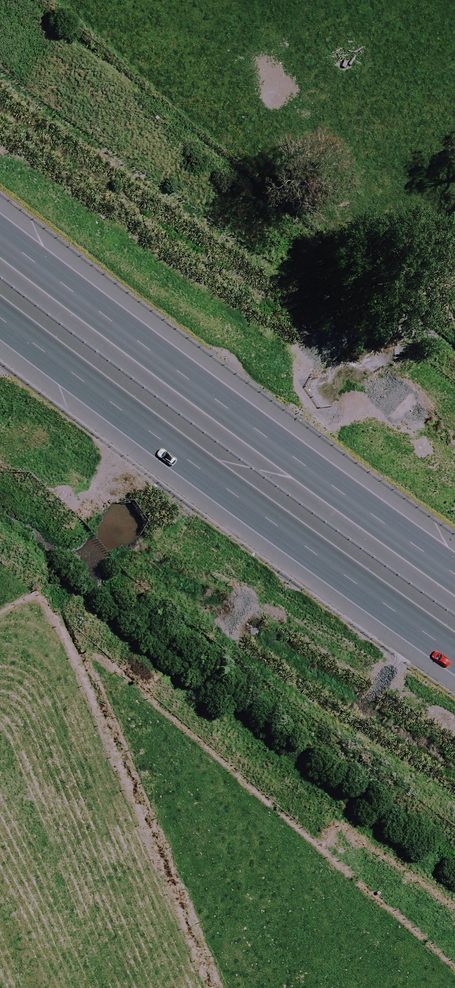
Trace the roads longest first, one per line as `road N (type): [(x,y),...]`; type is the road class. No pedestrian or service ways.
road 1 (motorway): [(0,236),(165,368),(454,575)]
road 2 (motorway): [(454,656),(122,419),(0,321)]

